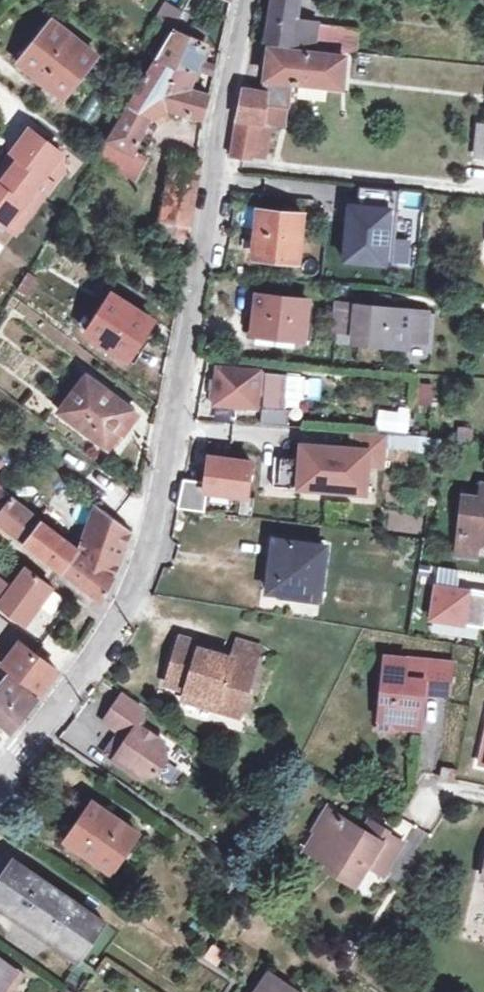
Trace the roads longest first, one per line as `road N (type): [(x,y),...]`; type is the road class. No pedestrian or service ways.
road 1 (residential): [(0,771),(122,611),(153,510),(244,0)]

